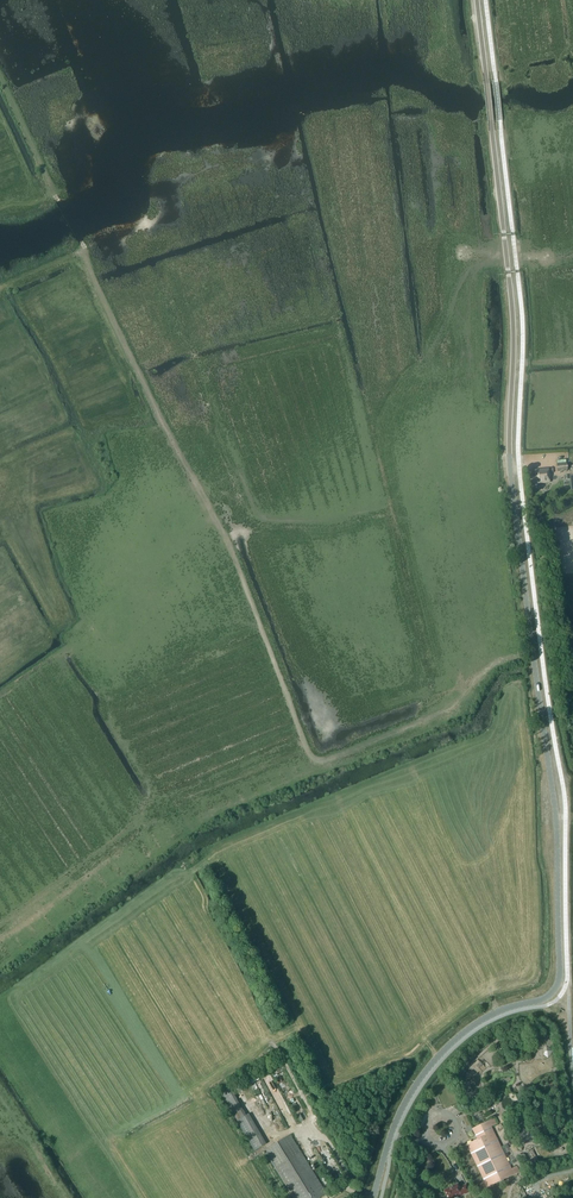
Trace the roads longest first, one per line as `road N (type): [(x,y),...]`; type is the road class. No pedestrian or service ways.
road 1 (unclassified): [(373,1197),(398,1118),(430,1065),(485,1018),(548,996),(560,974),(555,813),(512,485),(512,312),(477,0)]
road 2 (track): [(0,285),(84,251),(234,555),(306,747),(327,761)]

